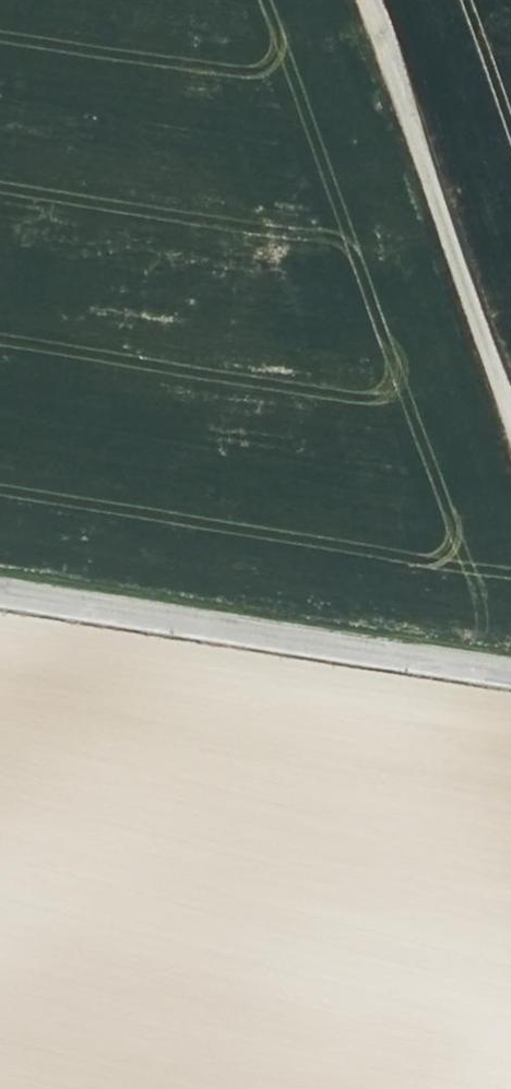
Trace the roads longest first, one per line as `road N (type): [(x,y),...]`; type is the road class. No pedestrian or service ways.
road 1 (tertiary): [(510,671),(0,590)]
road 2 (unclassified): [(510,440),(355,0)]

